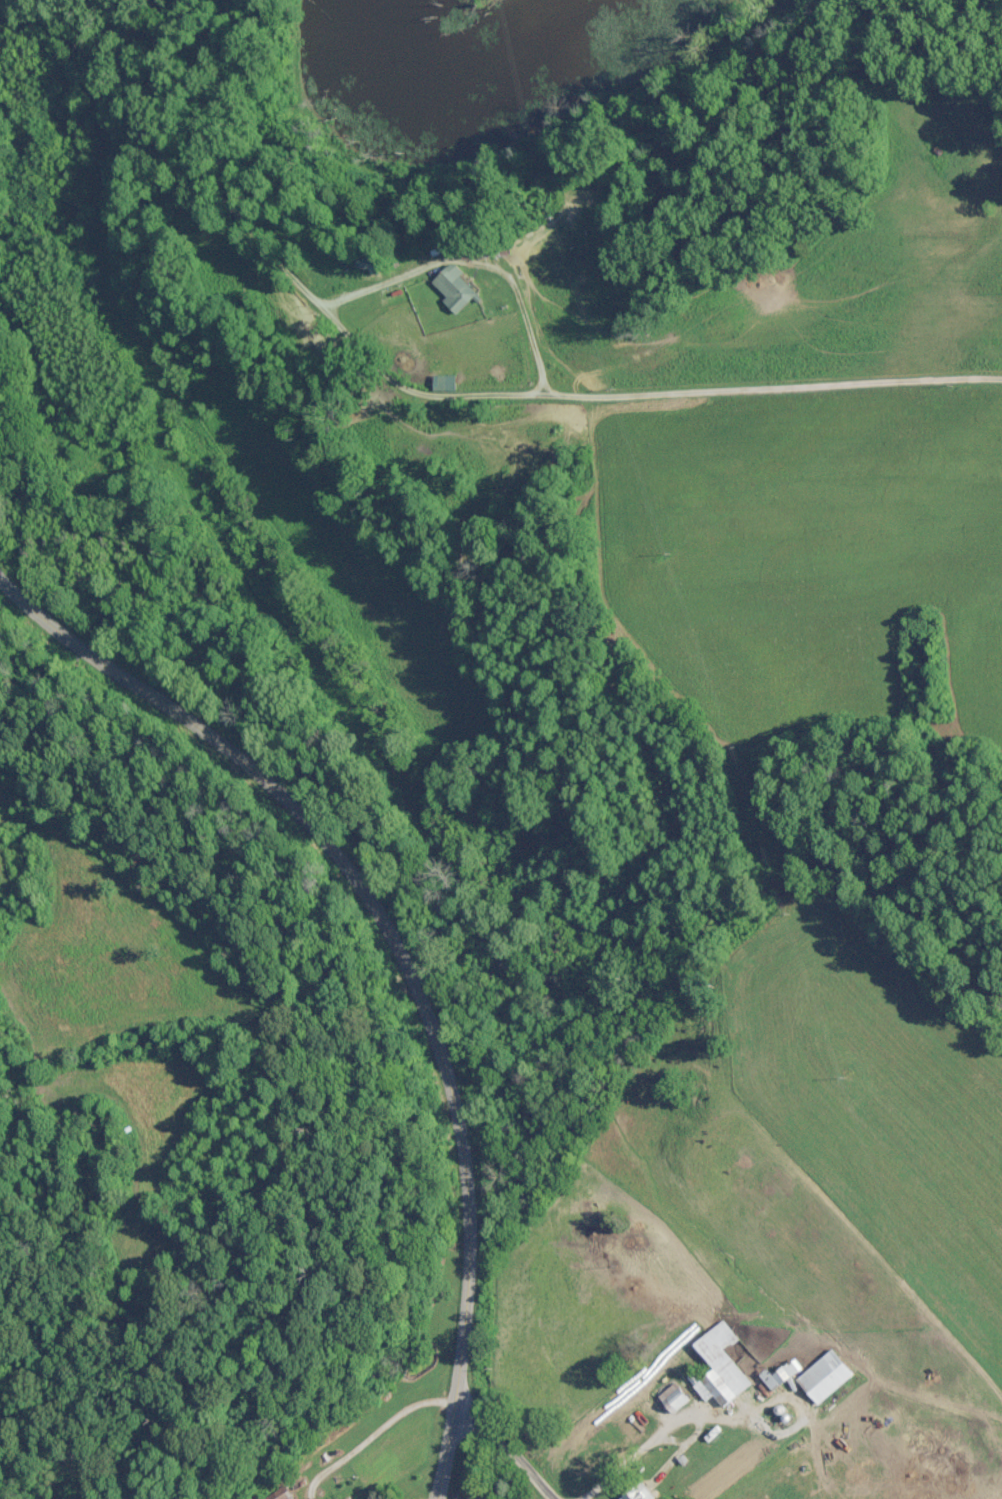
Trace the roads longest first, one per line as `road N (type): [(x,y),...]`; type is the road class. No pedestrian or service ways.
road 1 (secondary): [(440,1498),(468,1311),(469,1180),(458,1107),(403,962),(372,900),(300,804),(188,717),(48,626),(0,574)]
road 2 (residential): [(557,1498),(485,1419),(456,1411)]

